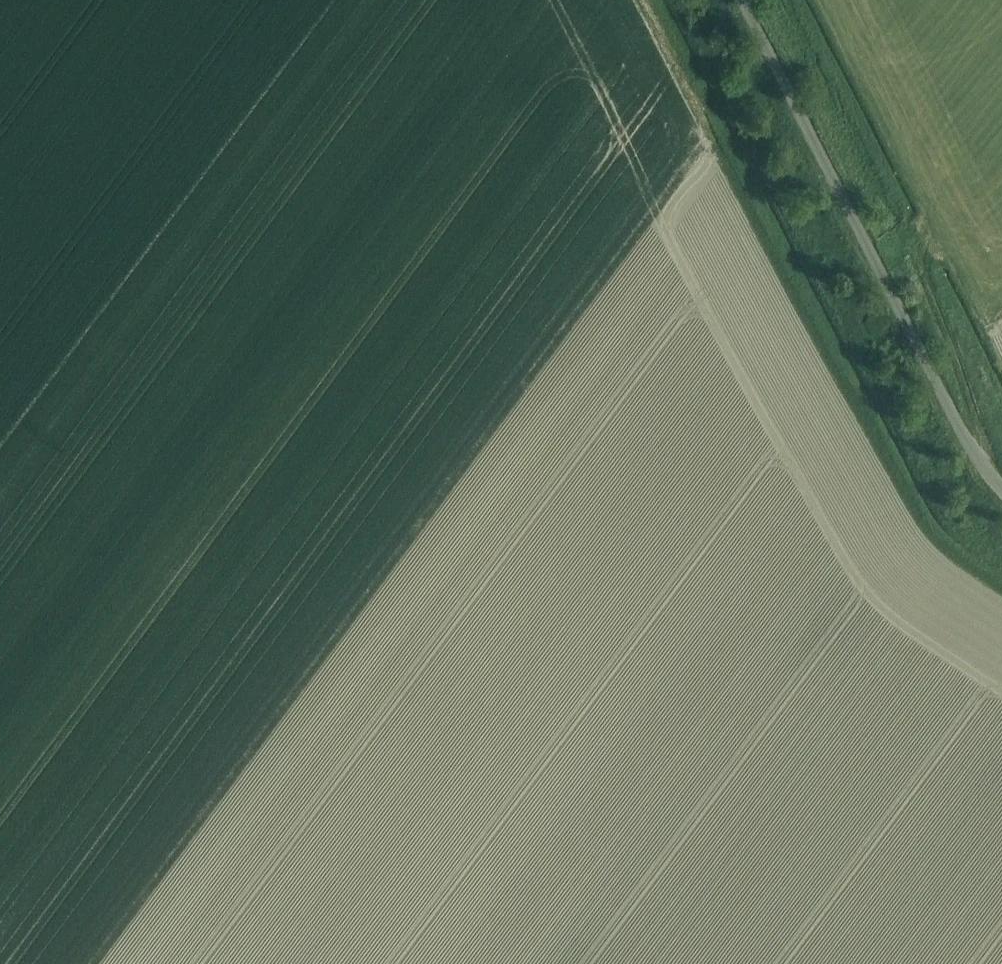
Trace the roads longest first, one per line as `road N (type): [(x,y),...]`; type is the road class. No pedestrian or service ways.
road 1 (unclassified): [(1001,496),(952,421),(741,0)]

